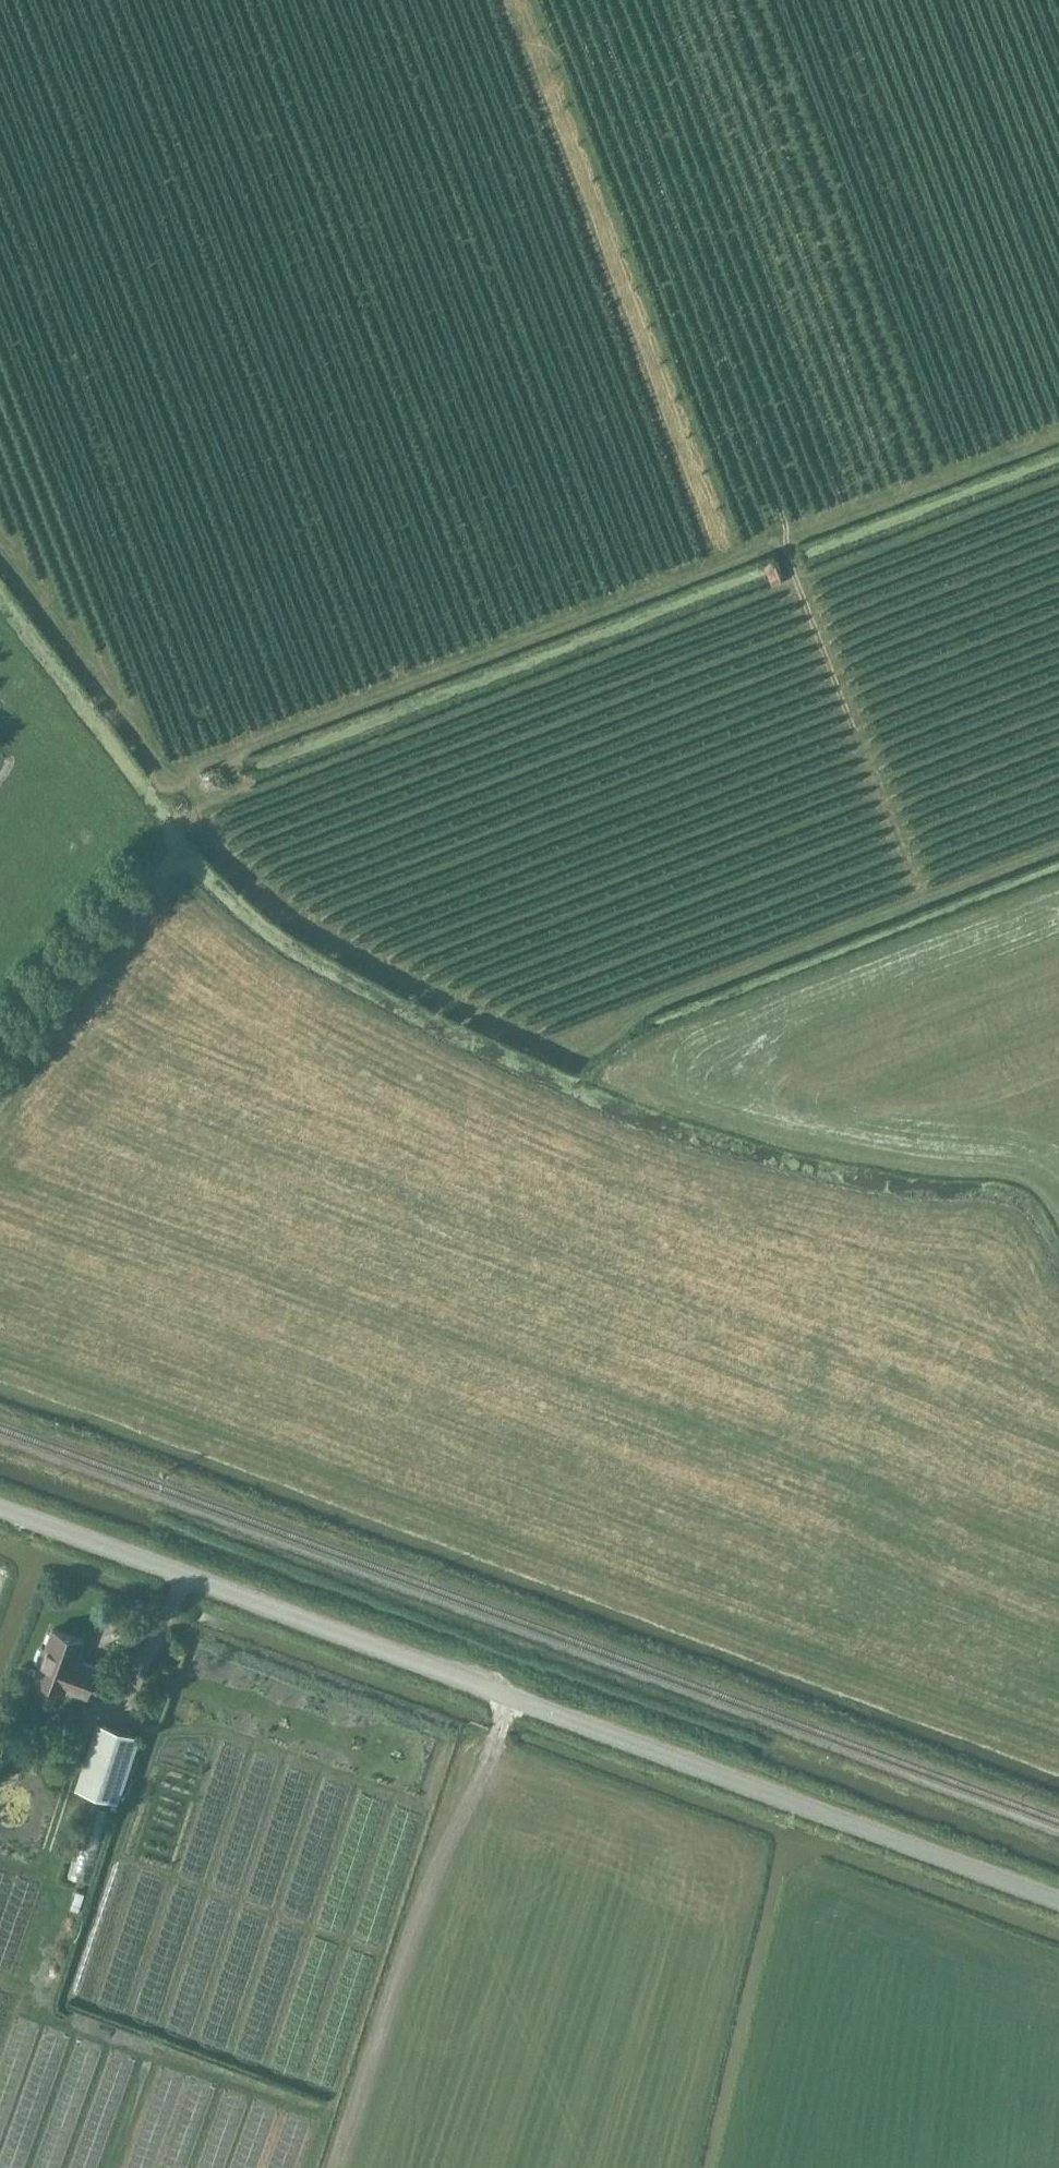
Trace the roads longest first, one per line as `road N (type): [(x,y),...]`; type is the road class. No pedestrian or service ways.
road 1 (tertiary): [(1058,1901),(0,1511)]
road 2 (track): [(341,2167),(437,1887),(513,1698)]

